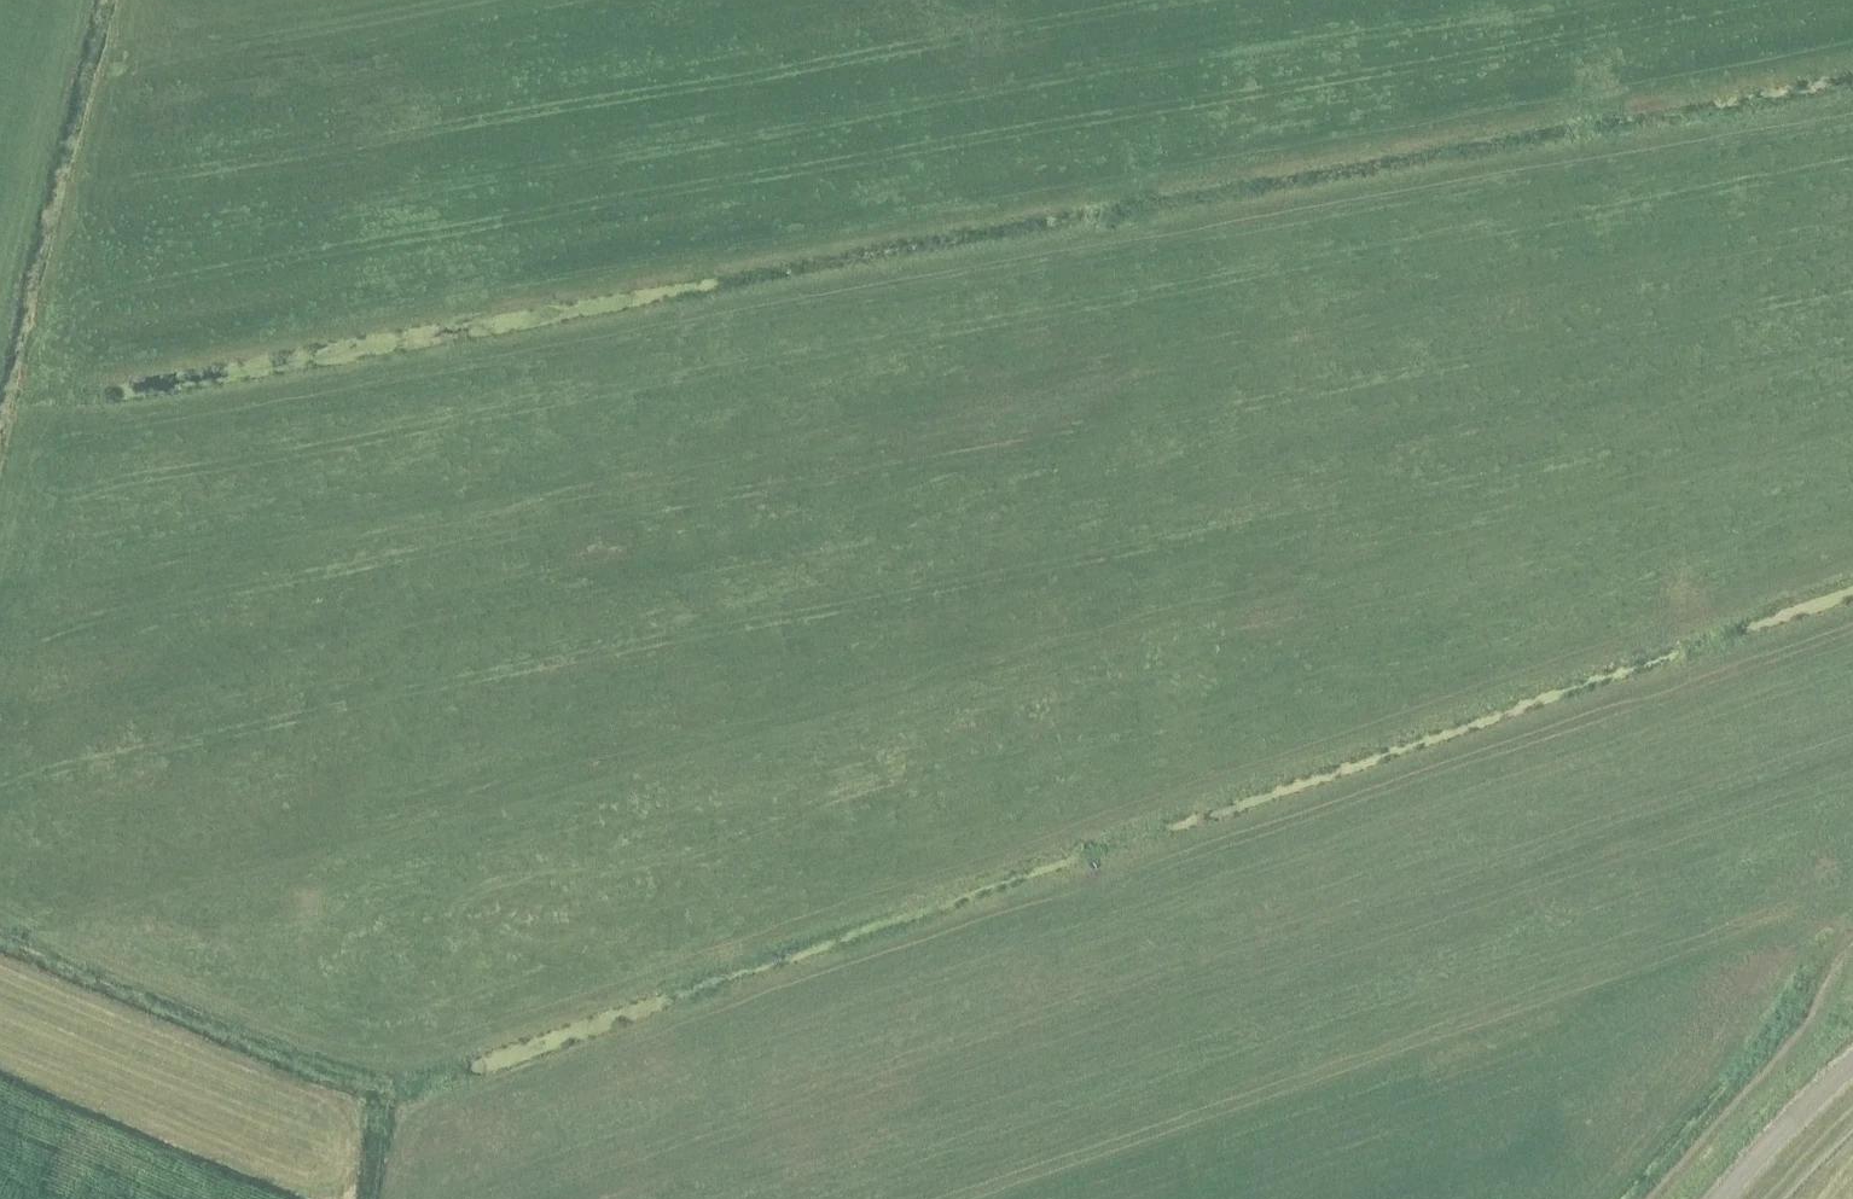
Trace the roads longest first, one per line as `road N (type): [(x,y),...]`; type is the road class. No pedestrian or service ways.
road 1 (unclassified): [(1722,1198),(1852,1069)]

